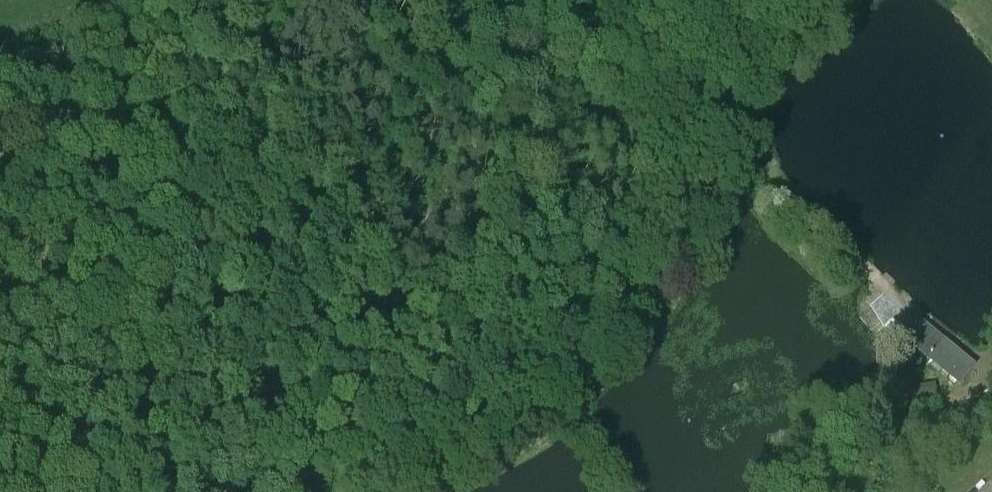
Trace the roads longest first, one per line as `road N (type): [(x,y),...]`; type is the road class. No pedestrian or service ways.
road 1 (track): [(811,0),(781,26),(729,120),(644,324),(604,377),(567,408),(408,491)]

